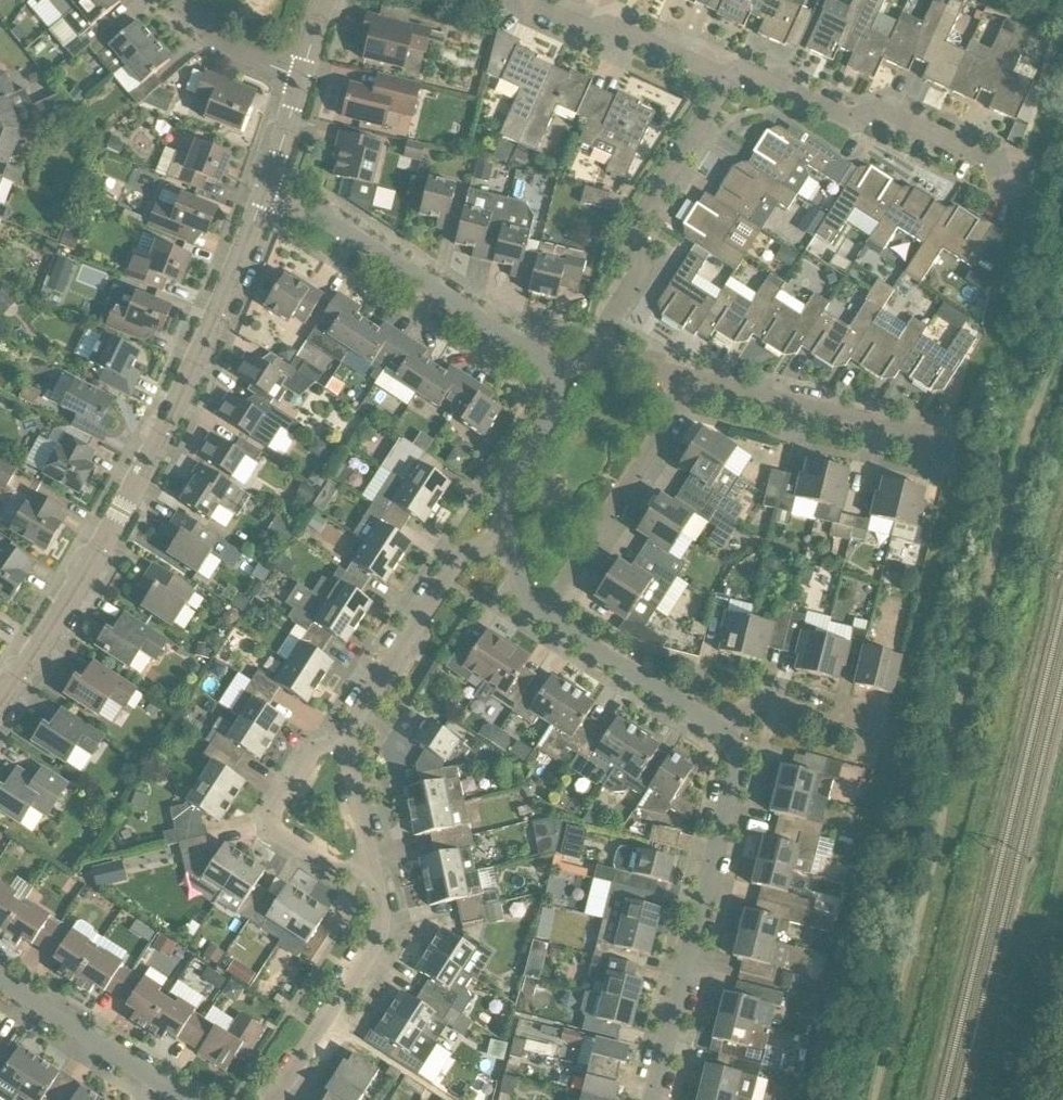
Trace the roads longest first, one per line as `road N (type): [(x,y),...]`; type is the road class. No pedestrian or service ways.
road 1 (residential): [(0,707),(90,573),(227,300),(272,186)]
road 2 (residential): [(660,1099),(739,776),(729,737)]
road 3 (residential): [(581,376),(272,186)]
road 4 (residential): [(602,366),(626,313),(644,216),(737,61)]
road 5 (residential): [(1026,180),(898,118),(840,109),(810,85),(737,61)]
road 6 (residential): [(362,749),(376,677),(488,536),(509,541)]
road 7 (residential): [(561,613),(696,375)]
road 8 (residential): [(375,913),(283,827),(289,784),(322,740),(349,735),(362,749)]
road 9 (residential): [(940,436),(696,375)]
road 10 (residential): [(0,979),(189,1099)]
road 11 (residential): [(269,1099),(369,942),(375,913)]
road 12 (residential): [(729,737),(711,713),(561,613)]
road 13 (residential): [(729,737),(768,703),(918,736)]
road 14 (residential): [(737,61),(569,19),(555,0)]
road 15 (residential): [(509,541),(512,483),(548,415),(581,376)]
road 16 (residential): [(375,913),(362,749)]
road 17 (residential): [(178,0),(207,33),(304,73)]

